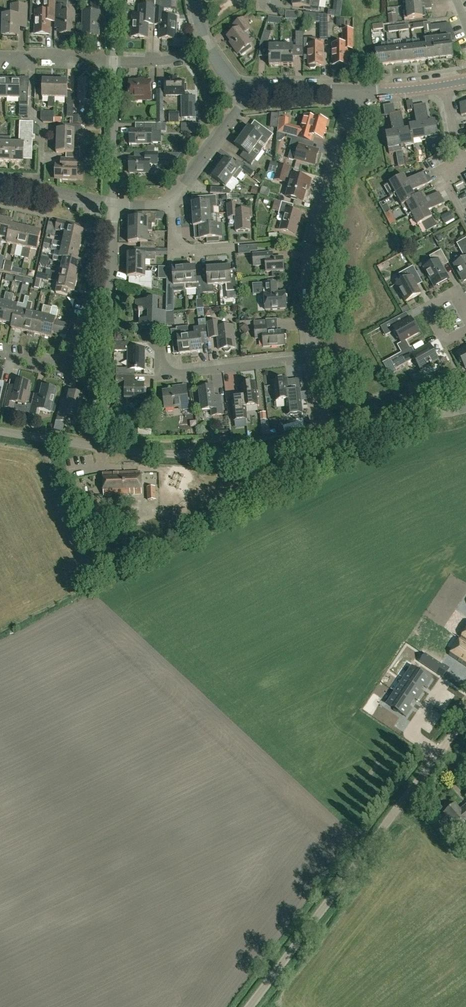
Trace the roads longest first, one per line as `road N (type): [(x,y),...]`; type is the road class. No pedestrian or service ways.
road 1 (unclassified): [(248,1006),(465,714)]
road 2 (unclassified): [(0,431),(224,455),(268,452),(322,435)]
road 3 (tertiary): [(311,357),(316,231),(358,92)]
road 4 (residential): [(110,298),(85,307),(76,372),(0,358)]
road 5 (residential): [(158,353),(160,368),(172,375),(311,357)]
road 6 (tertiary): [(322,435),(397,415),(465,408)]
road 7 (residential): [(112,207),(117,62)]
road 8 (residential): [(173,204),(253,90)]
road 9 (residential): [(465,312),(455,291),(425,308),(443,342),(465,329)]

